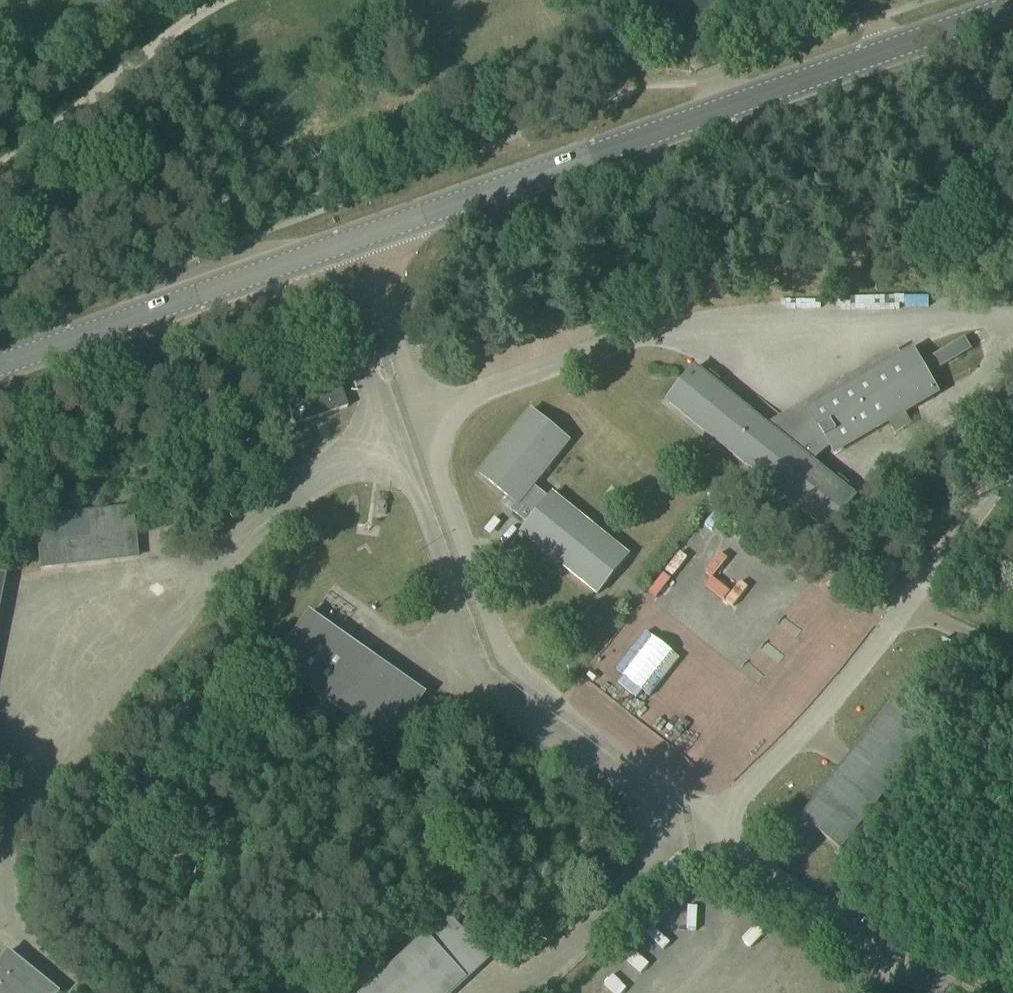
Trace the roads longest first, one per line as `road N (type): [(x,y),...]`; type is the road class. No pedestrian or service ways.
road 1 (tertiary): [(0,367),(1012,7)]

